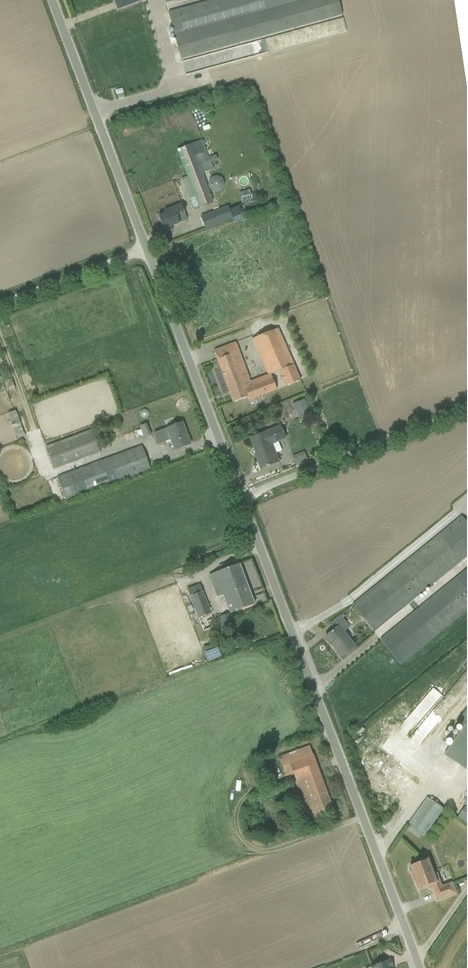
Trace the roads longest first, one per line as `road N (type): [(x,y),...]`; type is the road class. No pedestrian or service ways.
road 1 (residential): [(51,0),(241,499)]
road 2 (residential): [(241,499),(418,967)]
road 3 (unclassified): [(241,499),(467,405)]
road 4 (track): [(0,305),(146,251)]

